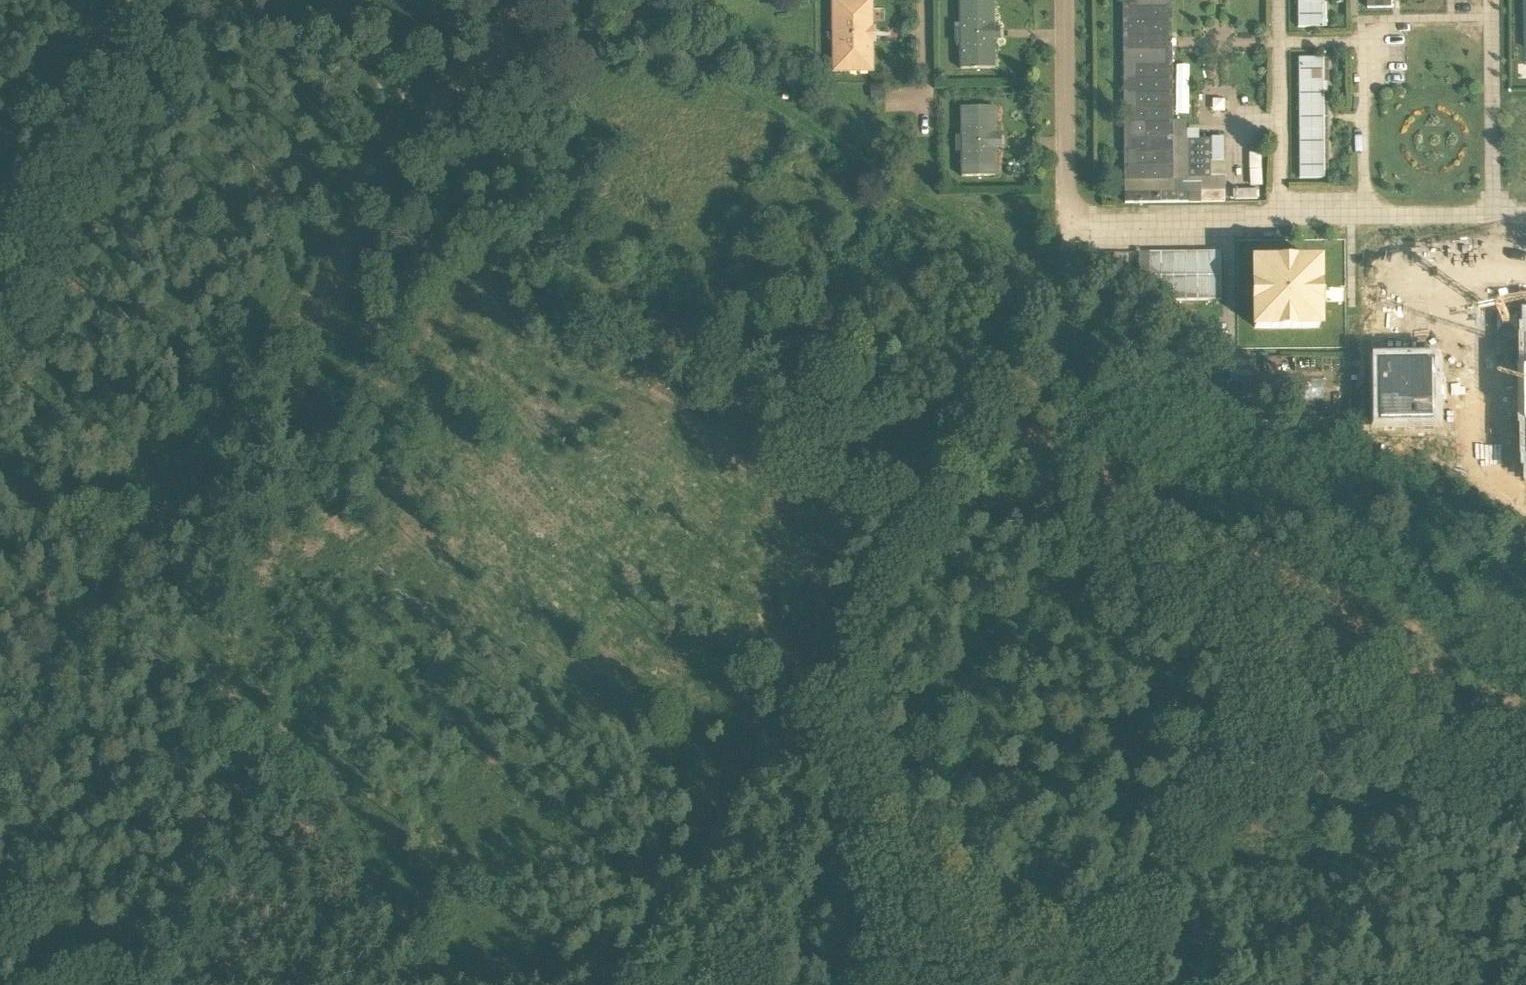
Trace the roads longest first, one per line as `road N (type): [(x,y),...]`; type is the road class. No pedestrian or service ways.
road 1 (track): [(0,732),(351,148)]
road 2 (track): [(135,0),(0,221)]

